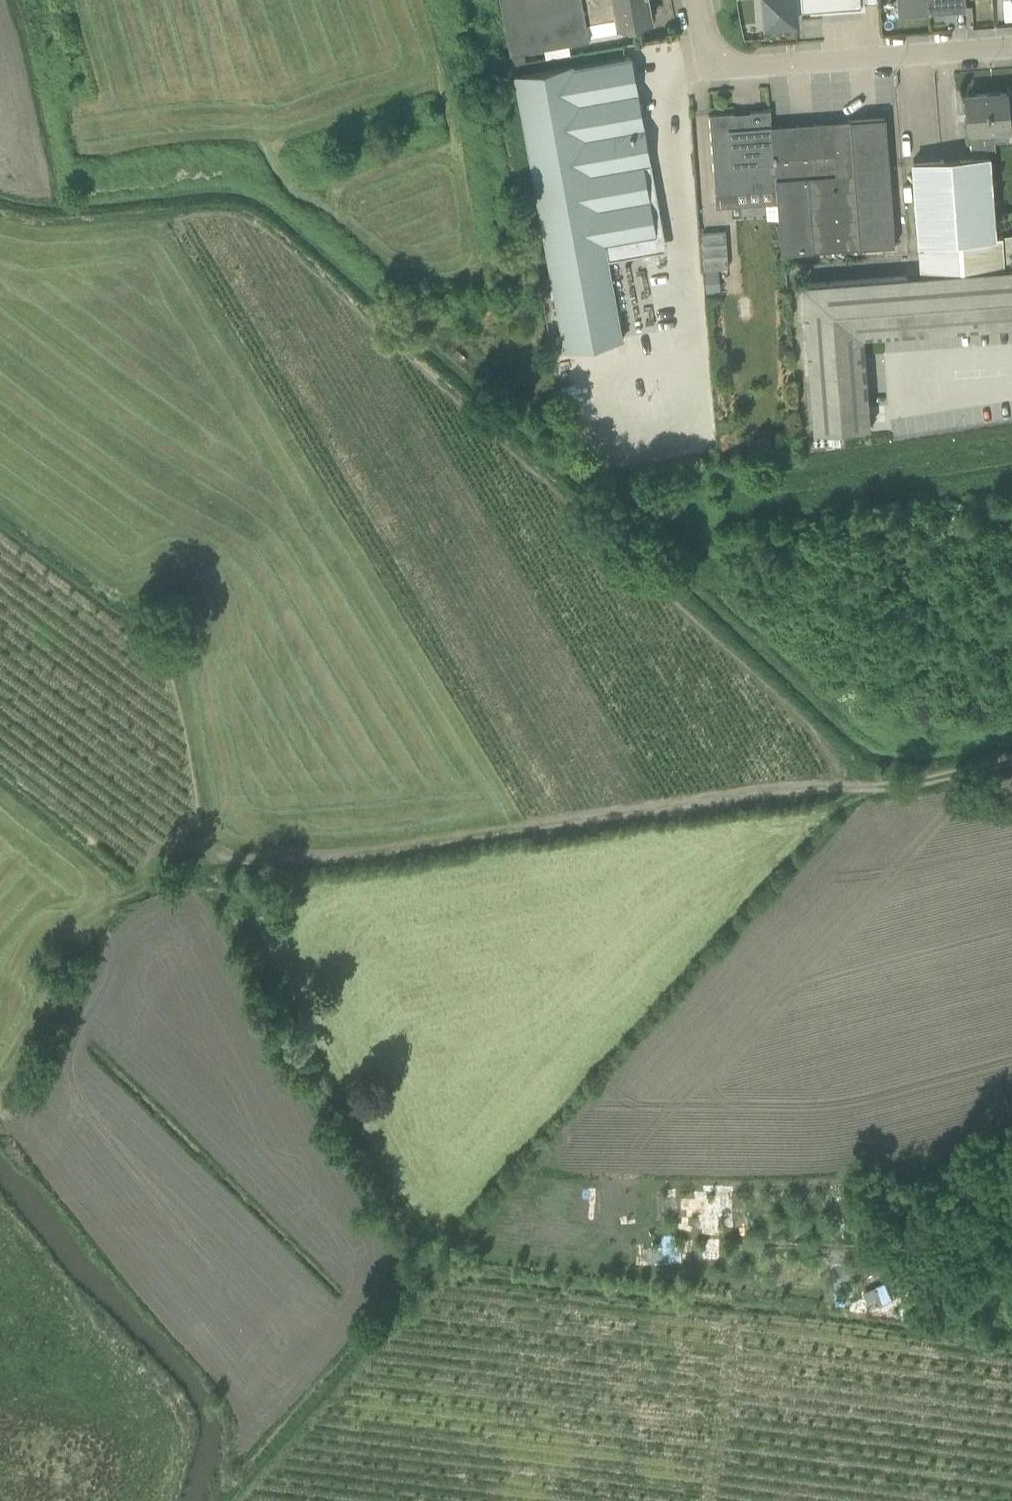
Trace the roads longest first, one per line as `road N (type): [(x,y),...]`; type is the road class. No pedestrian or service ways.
road 1 (track): [(1011,767),(891,791),(784,793),(392,855),(186,866)]
road 2 (unclassified): [(1011,45),(745,64),(708,26),(701,0)]

